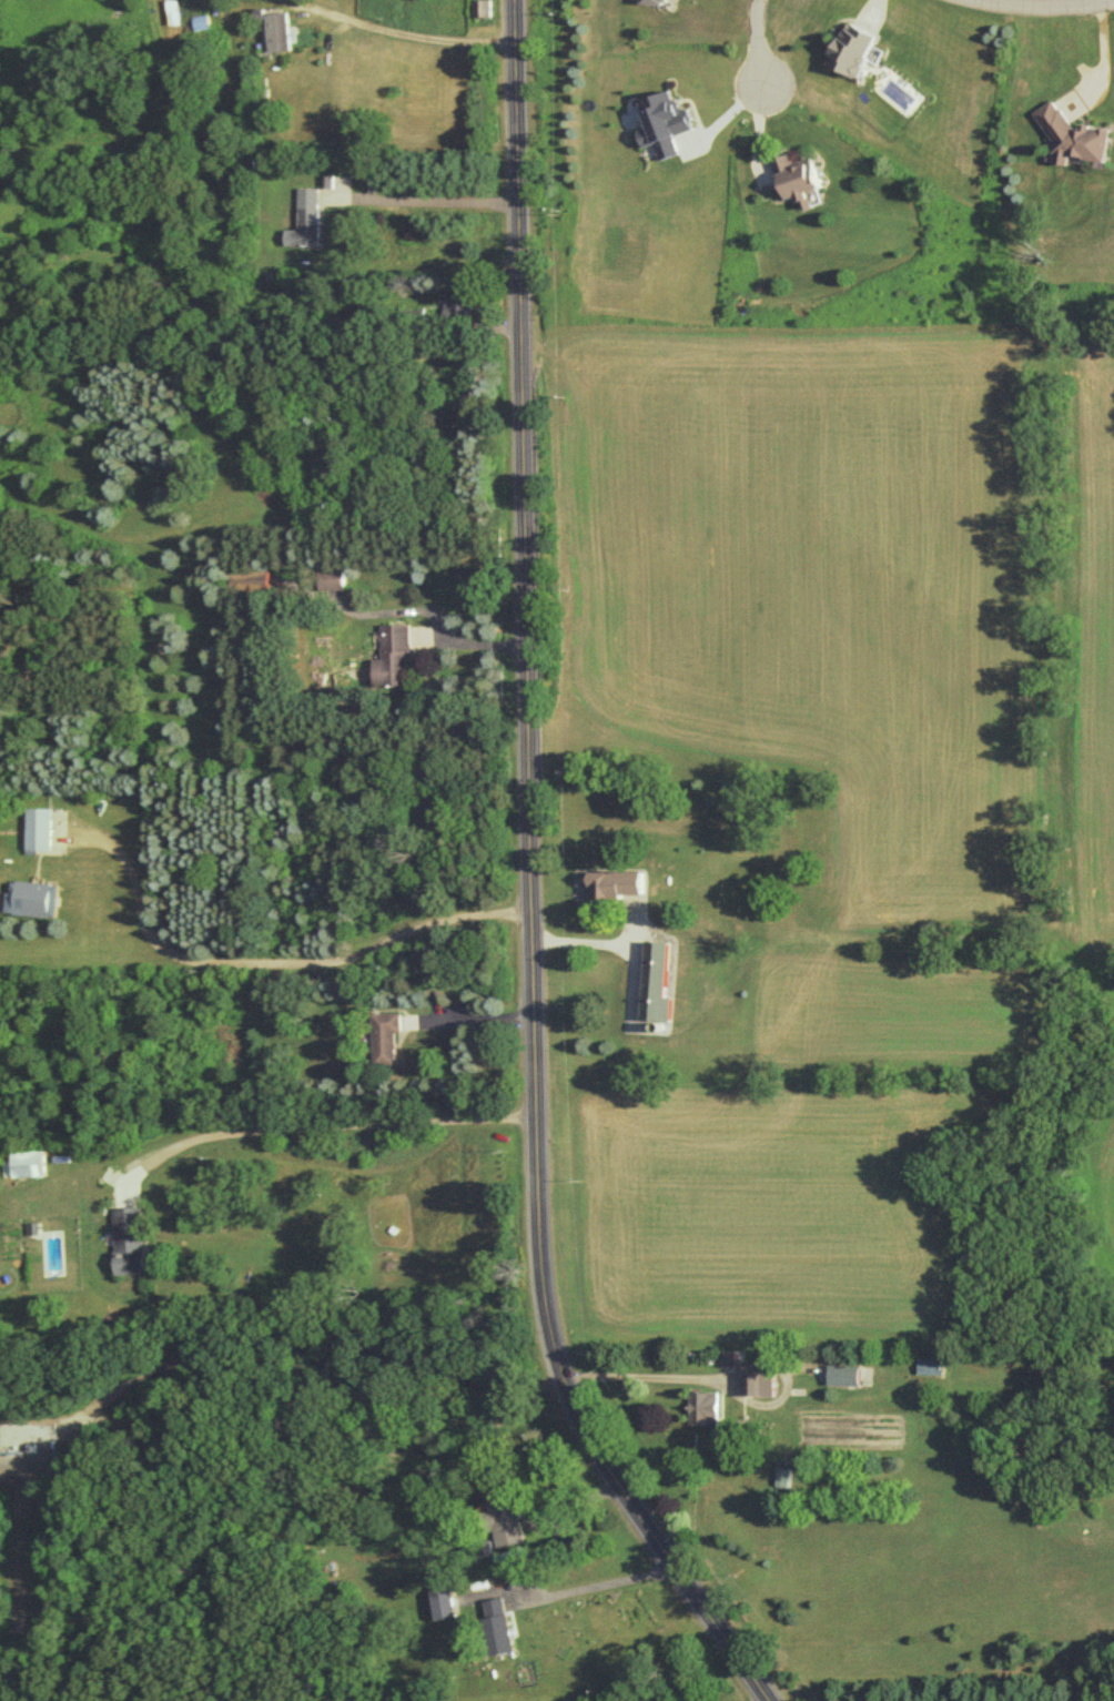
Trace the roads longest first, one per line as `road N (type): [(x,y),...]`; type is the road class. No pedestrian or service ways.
road 1 (tertiary): [(517,0),(547,1299),(585,1426),(775,1700)]
road 2 (residential): [(954,0),(1011,12),(1113,6)]

